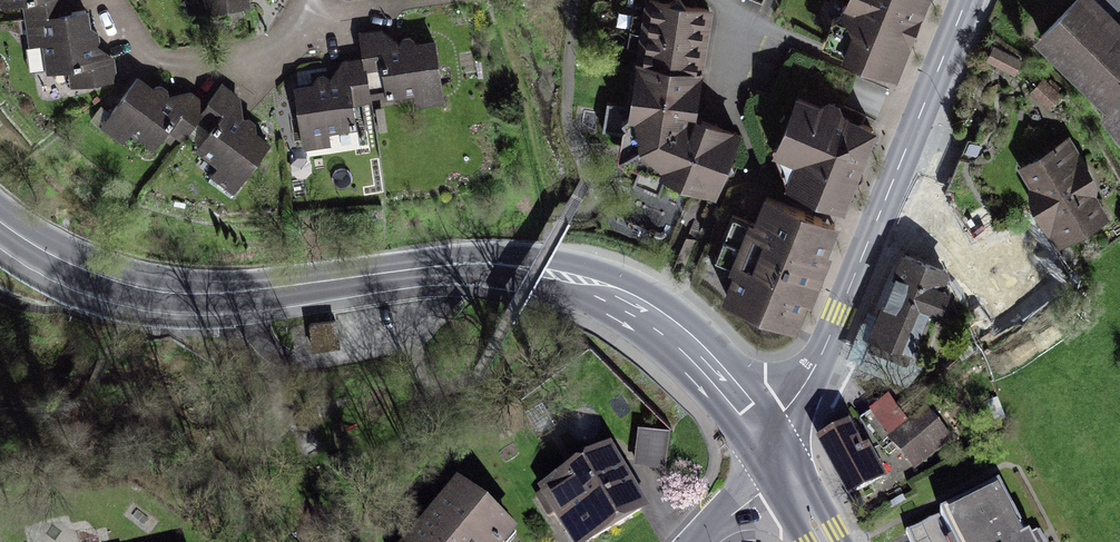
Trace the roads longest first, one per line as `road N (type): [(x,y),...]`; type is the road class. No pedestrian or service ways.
road 1 (secondary): [(765,432),(715,372),(654,317),(575,280),(494,271),(185,295),(129,286),(55,256),(0,218)]
road 2 (tertiary): [(765,432),(796,398),(839,314),(964,0)]
road 3 (residential): [(315,14),(258,71),(203,73)]
road 4 (residential): [(106,0),(143,52),(203,73)]

